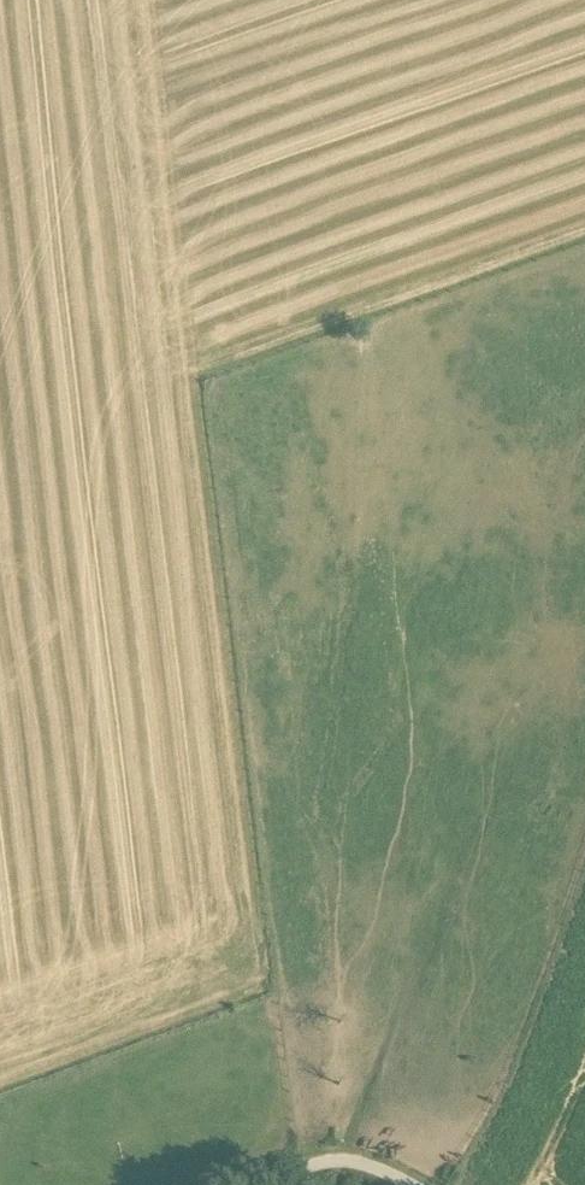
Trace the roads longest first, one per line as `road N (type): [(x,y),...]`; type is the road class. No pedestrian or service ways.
road 1 (track): [(415,1184),(381,1164),(352,1158),(258,1184)]

